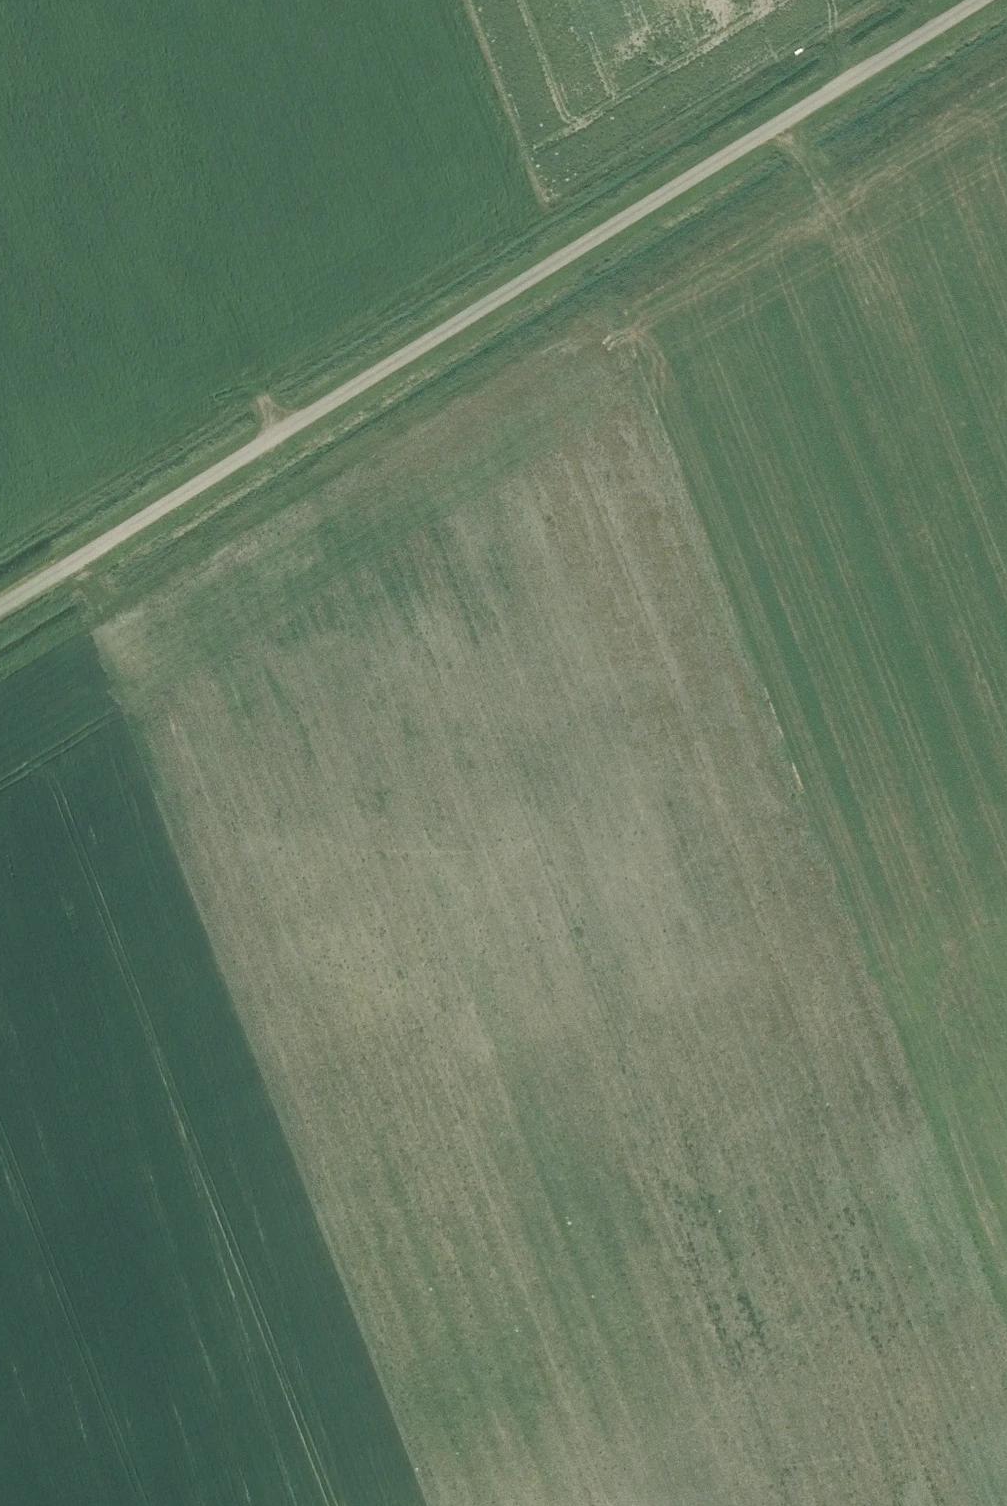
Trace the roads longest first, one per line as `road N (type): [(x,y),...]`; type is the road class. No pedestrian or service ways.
road 1 (unclassified): [(0,608),(981,0)]

